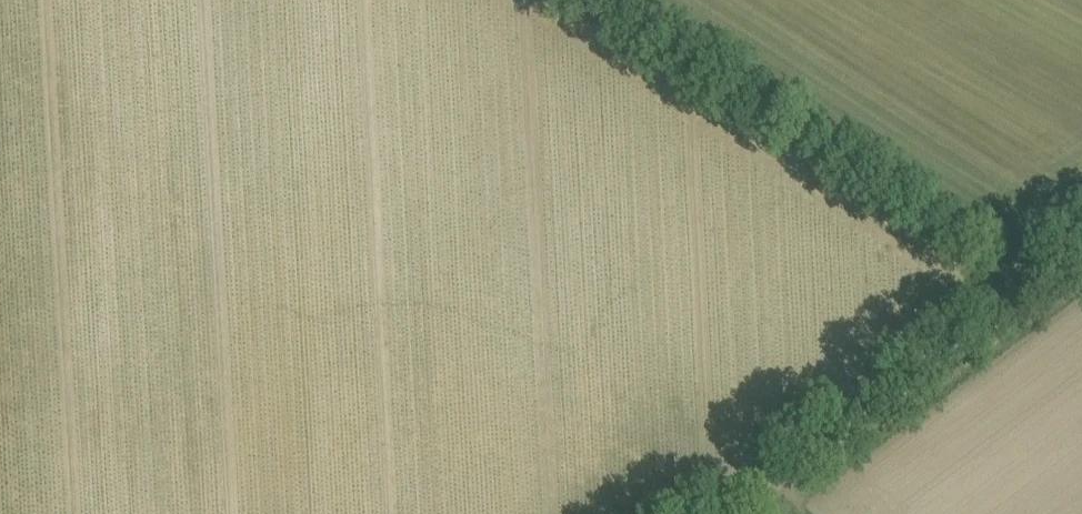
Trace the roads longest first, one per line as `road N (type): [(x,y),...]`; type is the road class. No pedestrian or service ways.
road 1 (track): [(1081,257),(736,513)]

